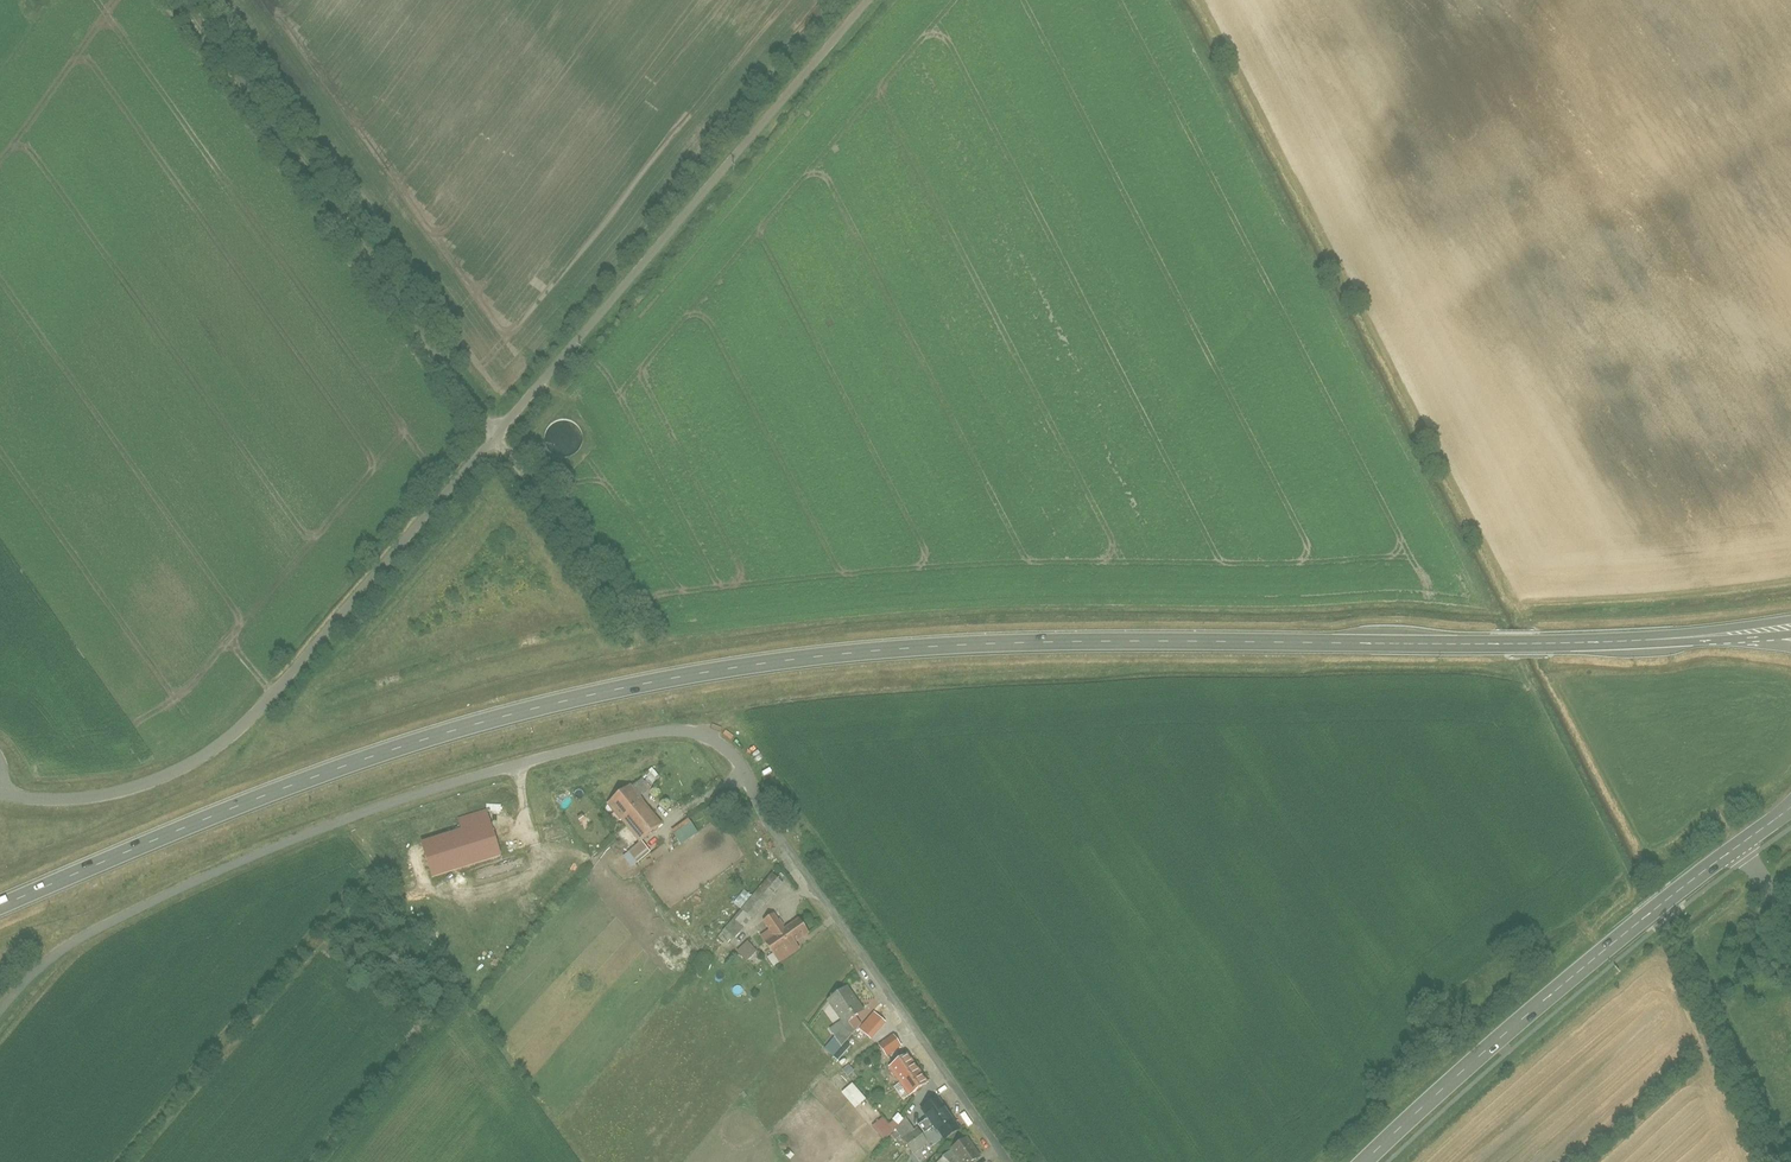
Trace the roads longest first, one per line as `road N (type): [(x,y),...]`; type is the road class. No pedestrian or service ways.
road 1 (primary): [(0,907),(397,749),(699,671),(1069,642),(1493,646),(1743,636)]
road 2 (unclassified): [(0,1010),(68,939),(103,918),(497,768),(666,734),(717,745)]
road 3 (unclassified): [(1,796),(118,794),(172,777),(227,745),(496,436)]
road 4 (unclassified): [(496,436),(868,0)]
road 5 (residential): [(496,436),(185,0)]
road 6 (residential): [(1011,1161),(717,745)]
road 7 (tertiary): [(1644,920),(1365,1161)]

